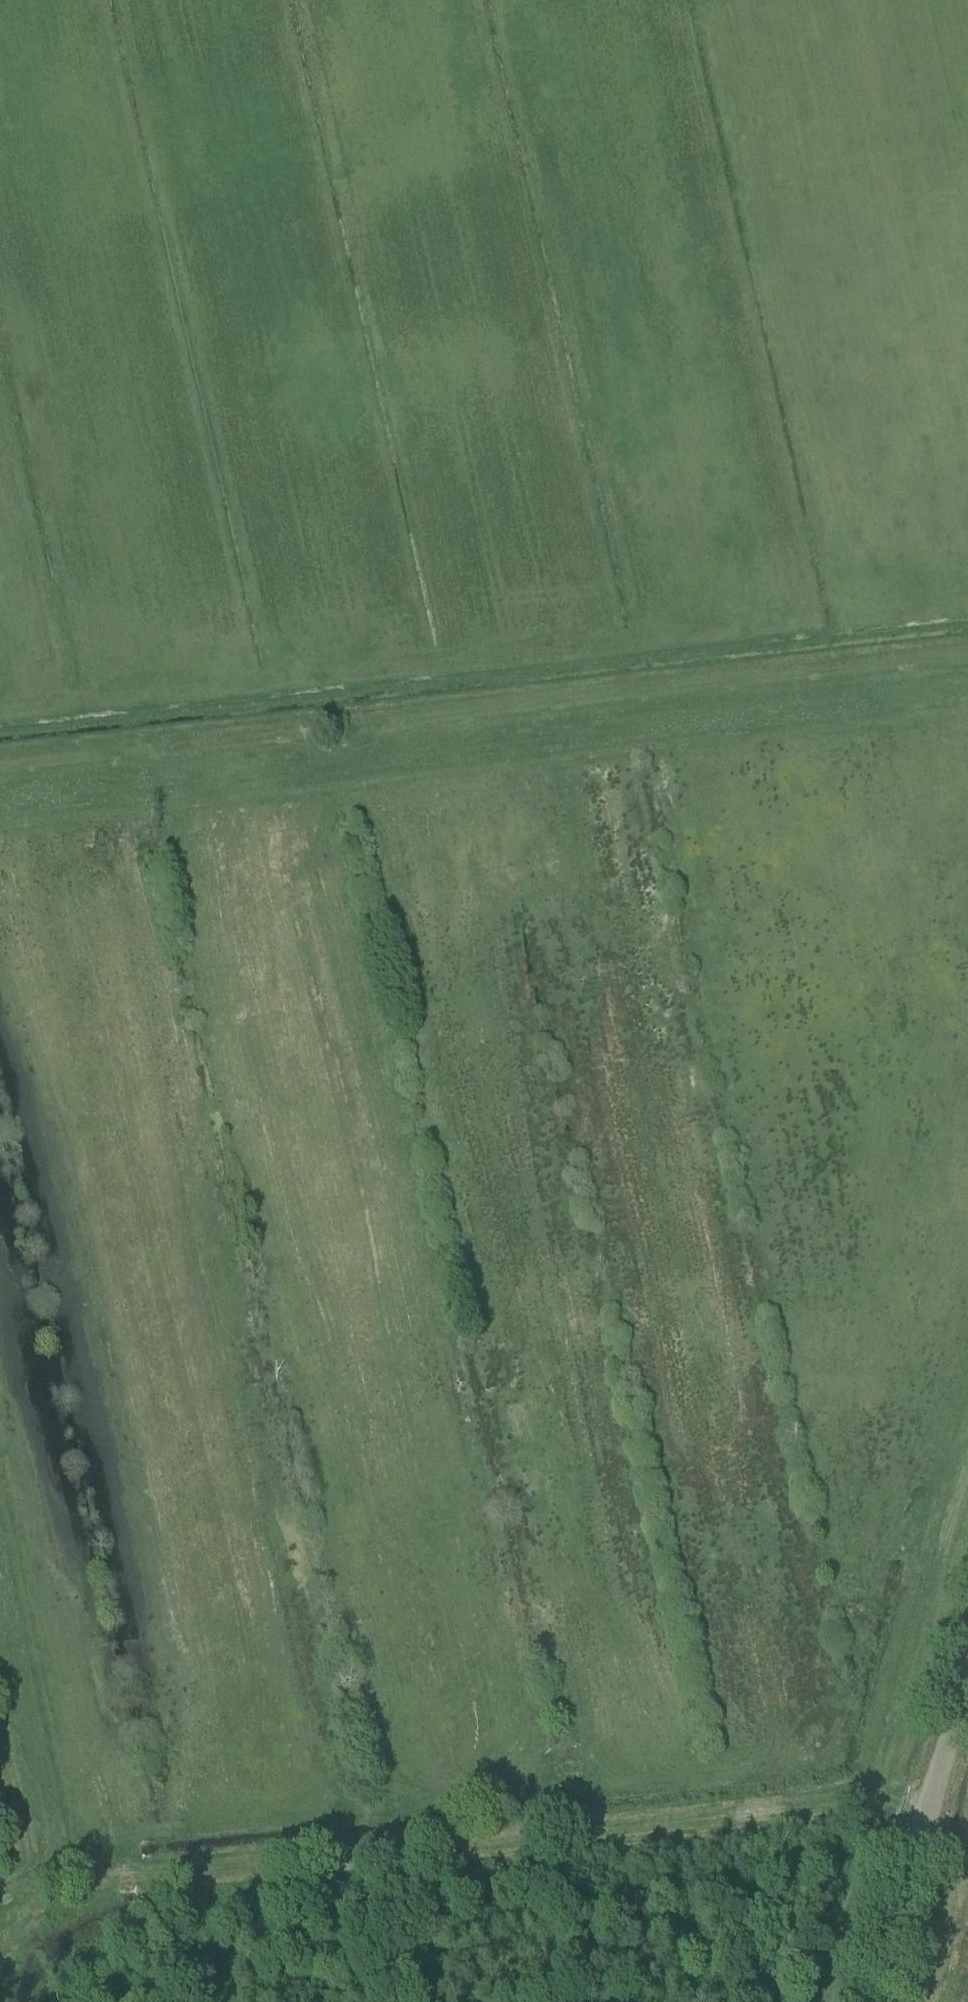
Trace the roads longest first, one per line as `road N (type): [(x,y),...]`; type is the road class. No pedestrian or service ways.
road 1 (track): [(0,1895),(831,1806),(936,1807)]
road 2 (unclassified): [(889,2001),(967,1699)]

